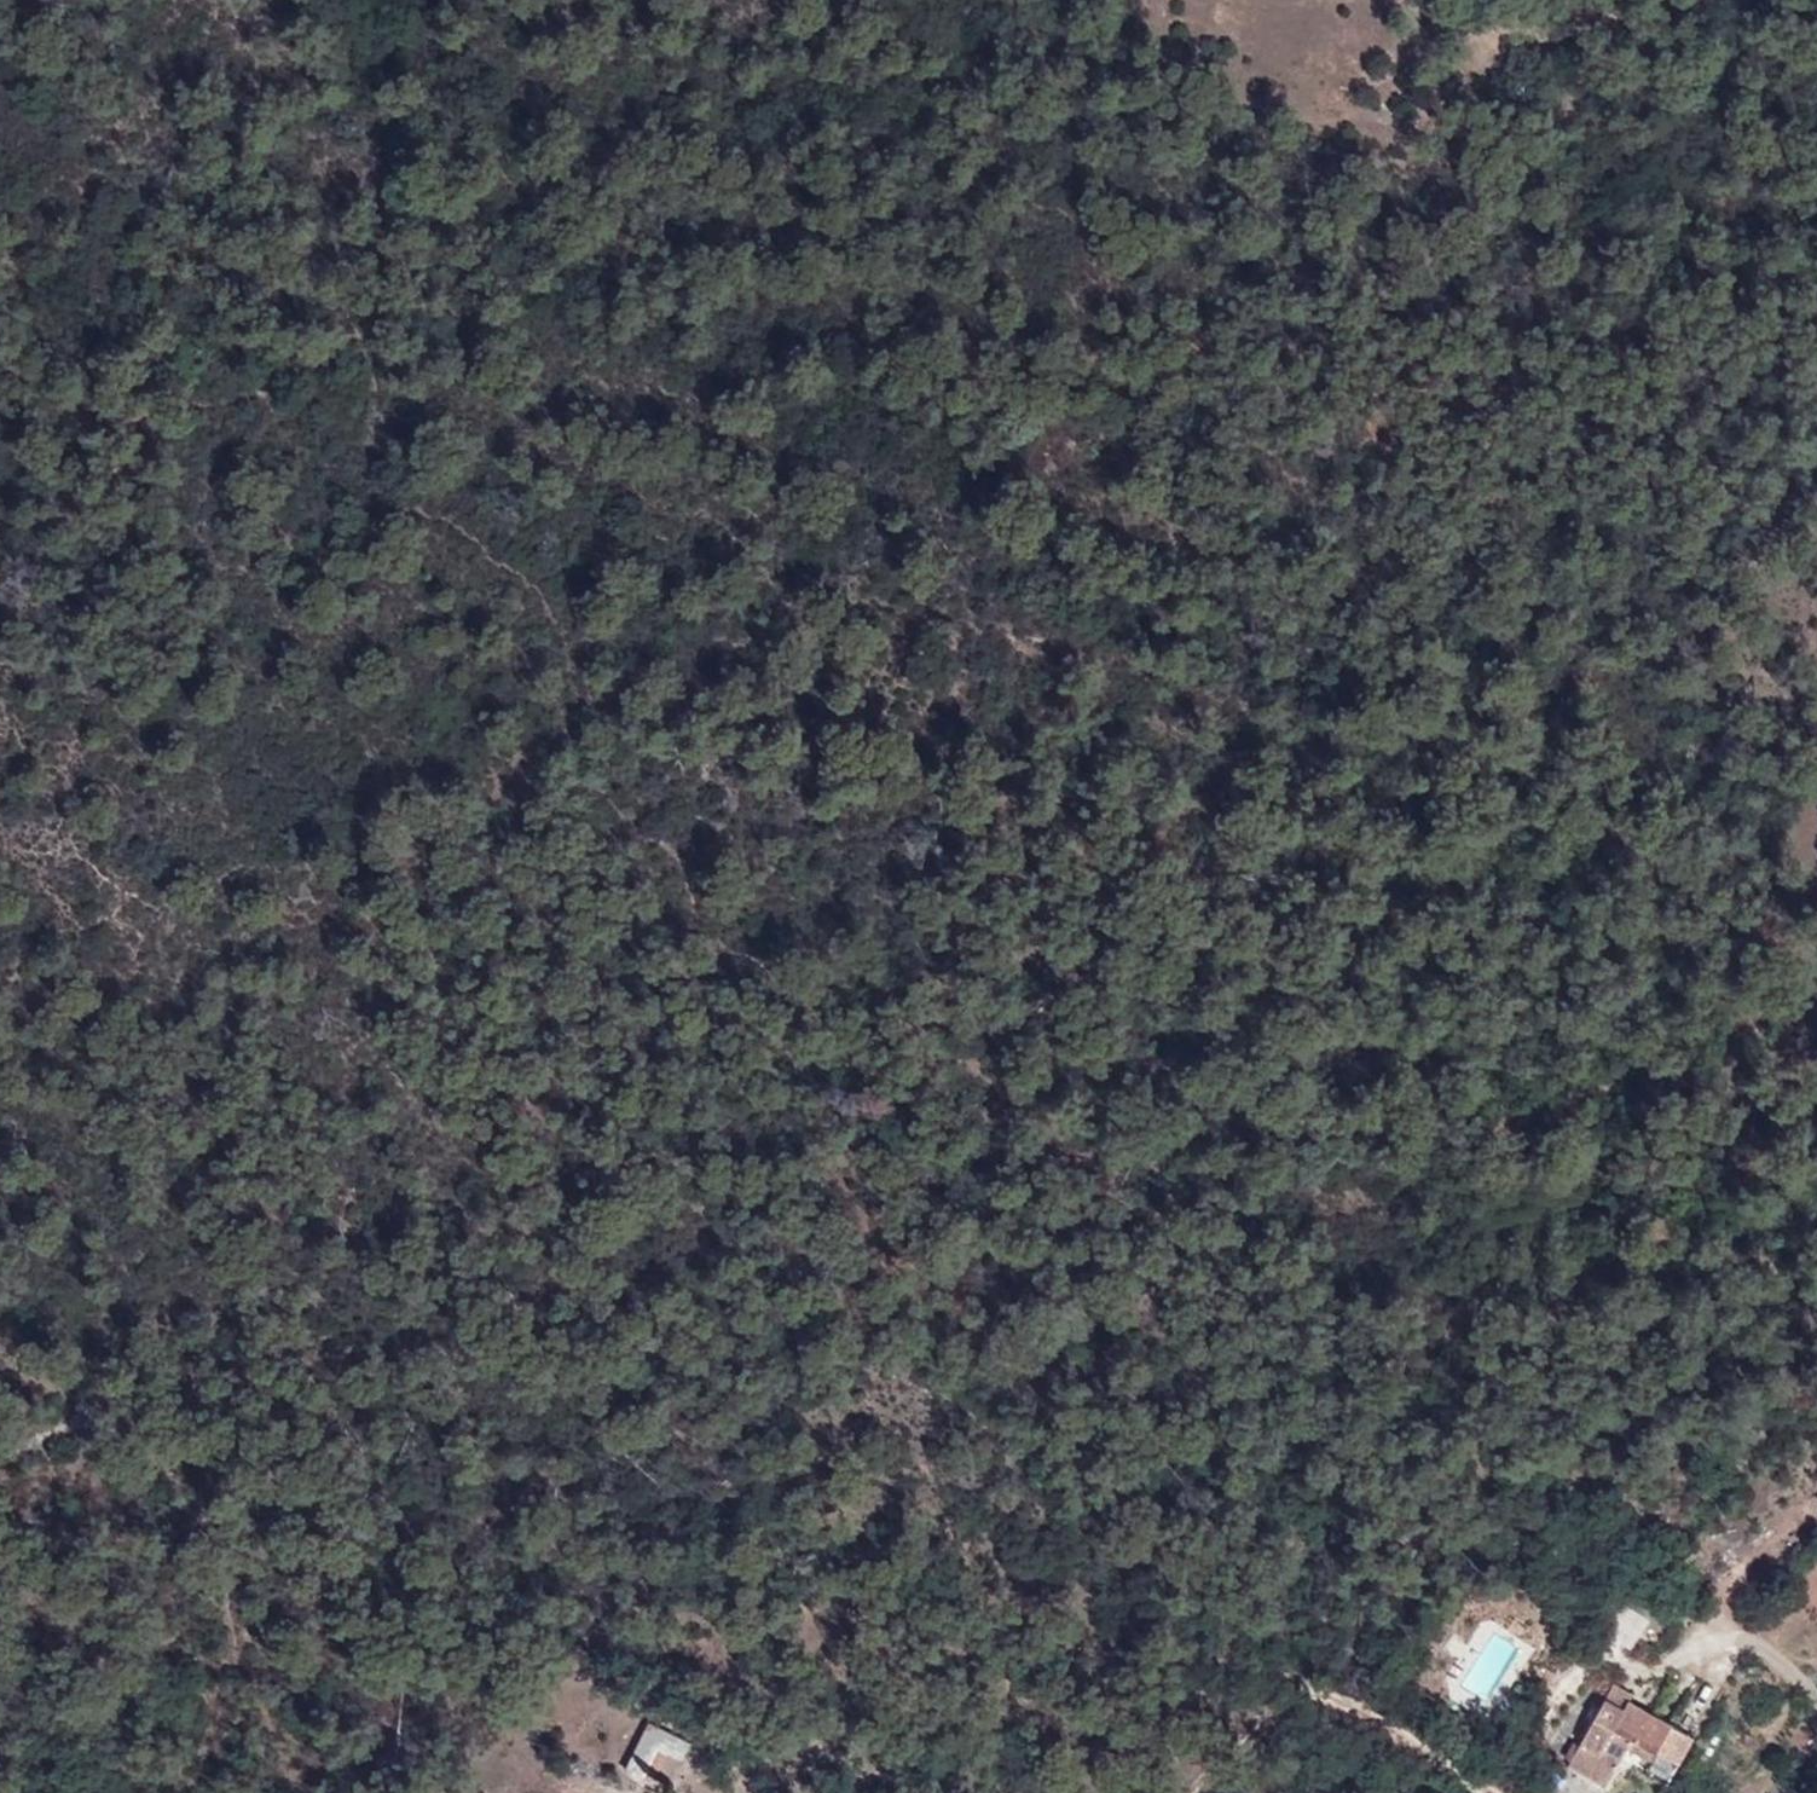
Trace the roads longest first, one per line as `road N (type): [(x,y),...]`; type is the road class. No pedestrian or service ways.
road 1 (track): [(1816,1695),(1767,1647),(1721,1634),(1671,1662)]

